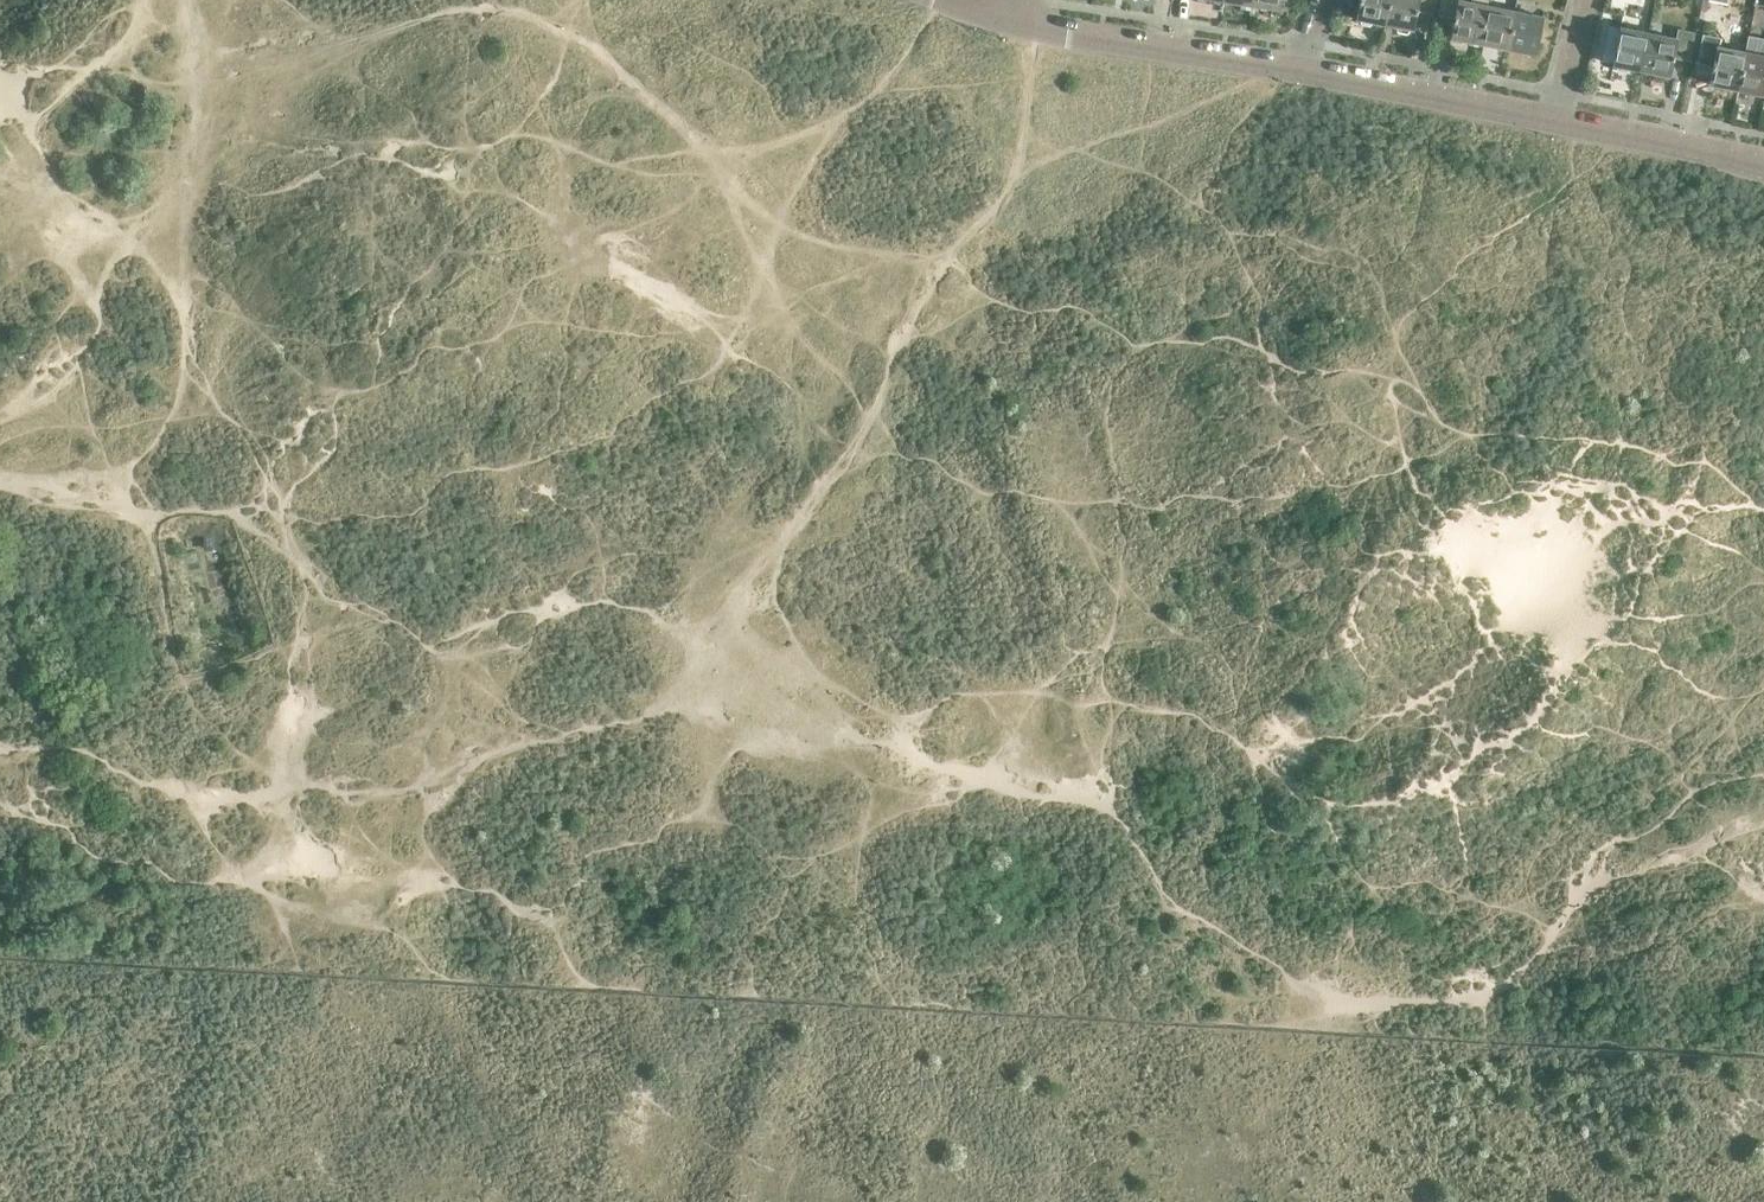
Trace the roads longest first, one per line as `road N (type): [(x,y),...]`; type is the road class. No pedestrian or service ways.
road 1 (tertiary): [(1304,72),(1001,14)]
road 2 (tertiary): [(1560,119),(1304,72)]
road 3 (tertiary): [(1763,165),(1560,119)]
road 4 (residential): [(1560,119),(1592,0)]

